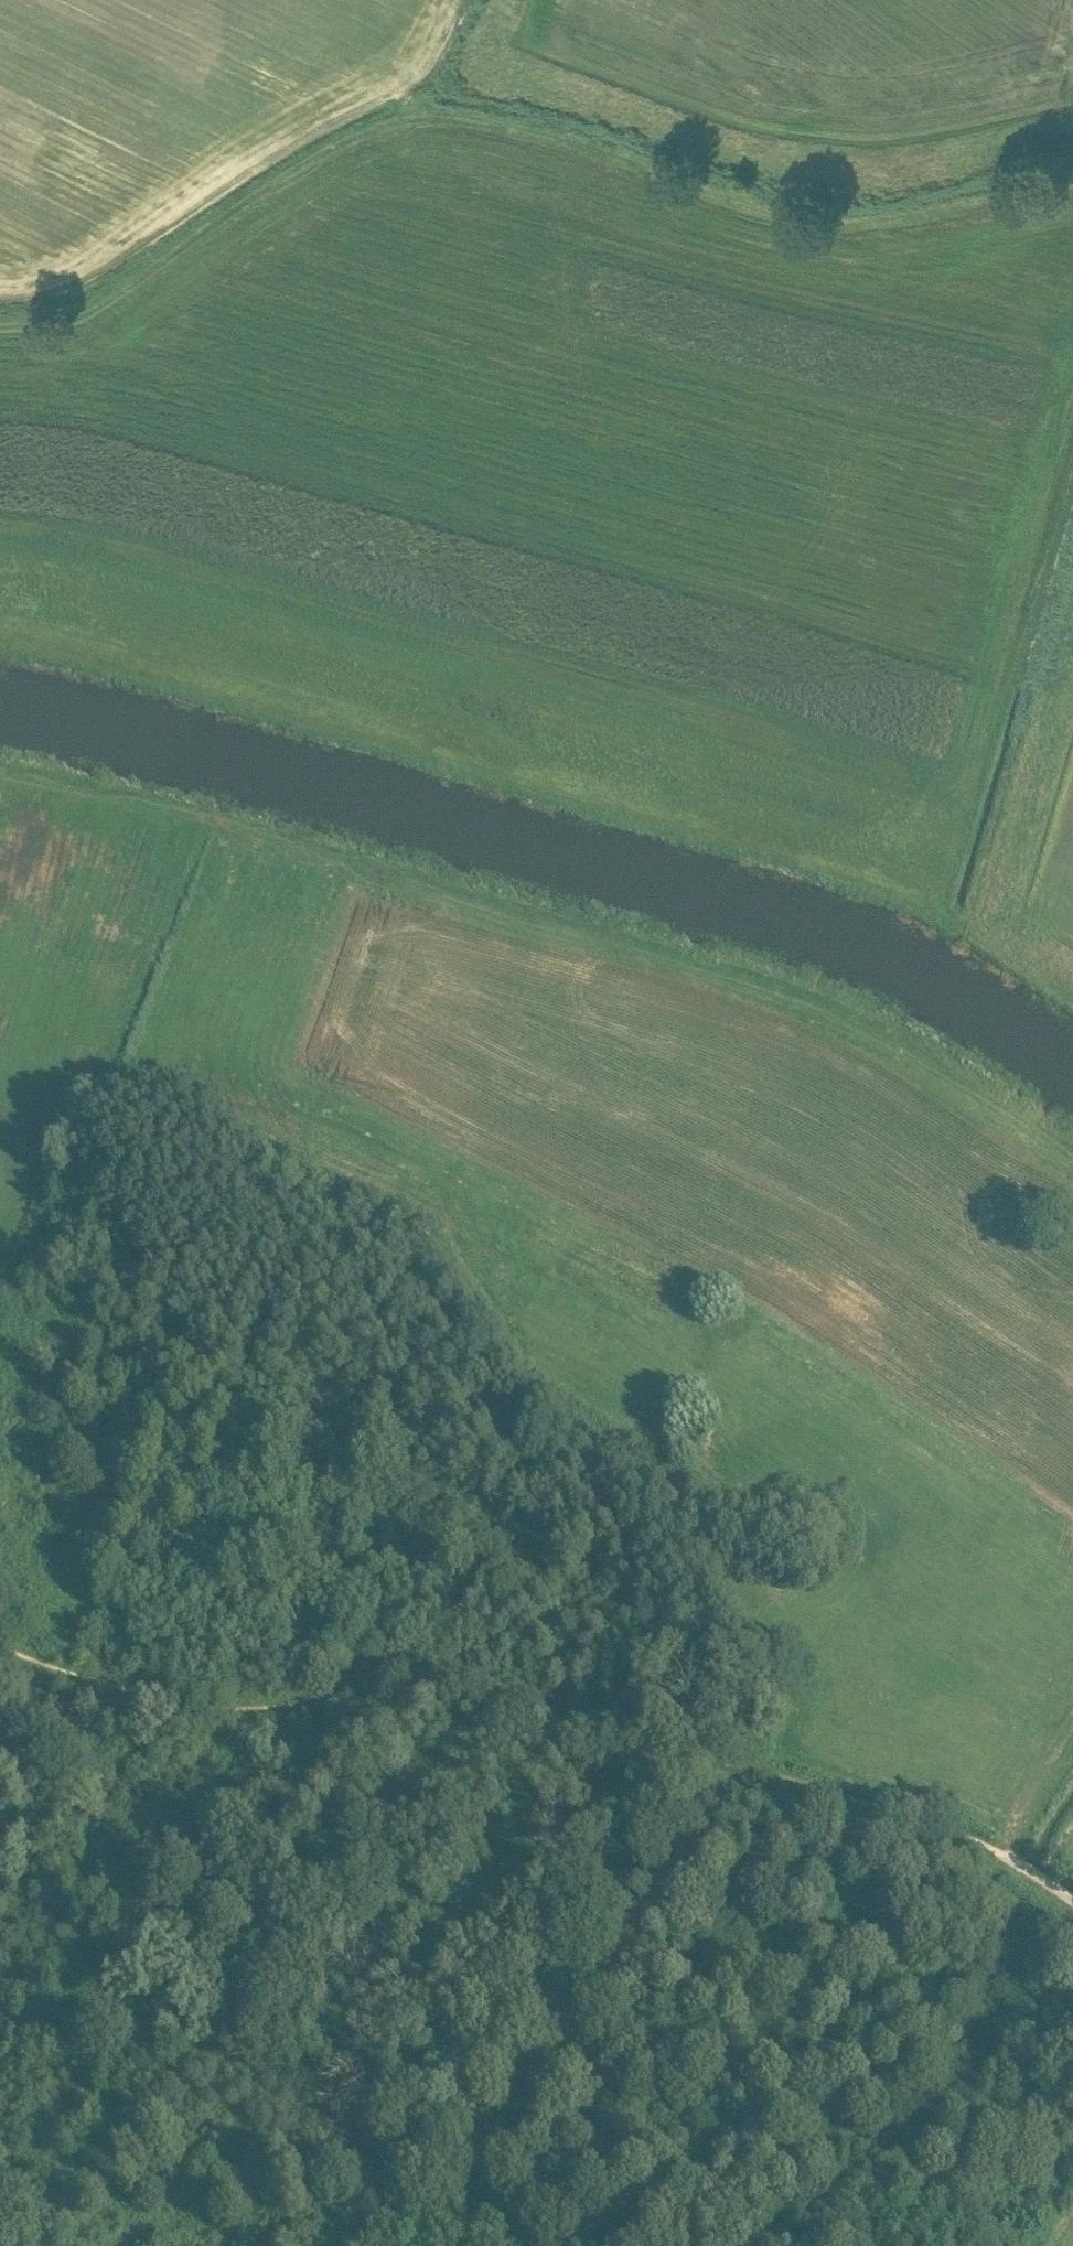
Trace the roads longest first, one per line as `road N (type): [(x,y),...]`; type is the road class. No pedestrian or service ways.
road 1 (track): [(1072,185),(839,221),(762,219),(534,133),(449,120),(379,133),(73,322),(0,333)]

